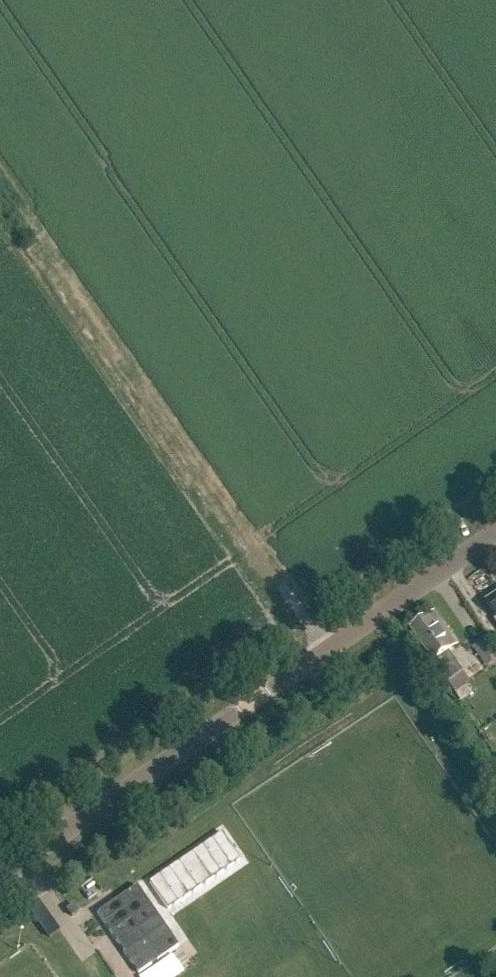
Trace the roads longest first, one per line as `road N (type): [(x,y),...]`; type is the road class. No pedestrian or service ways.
road 1 (residential): [(0,877),(495,533)]

